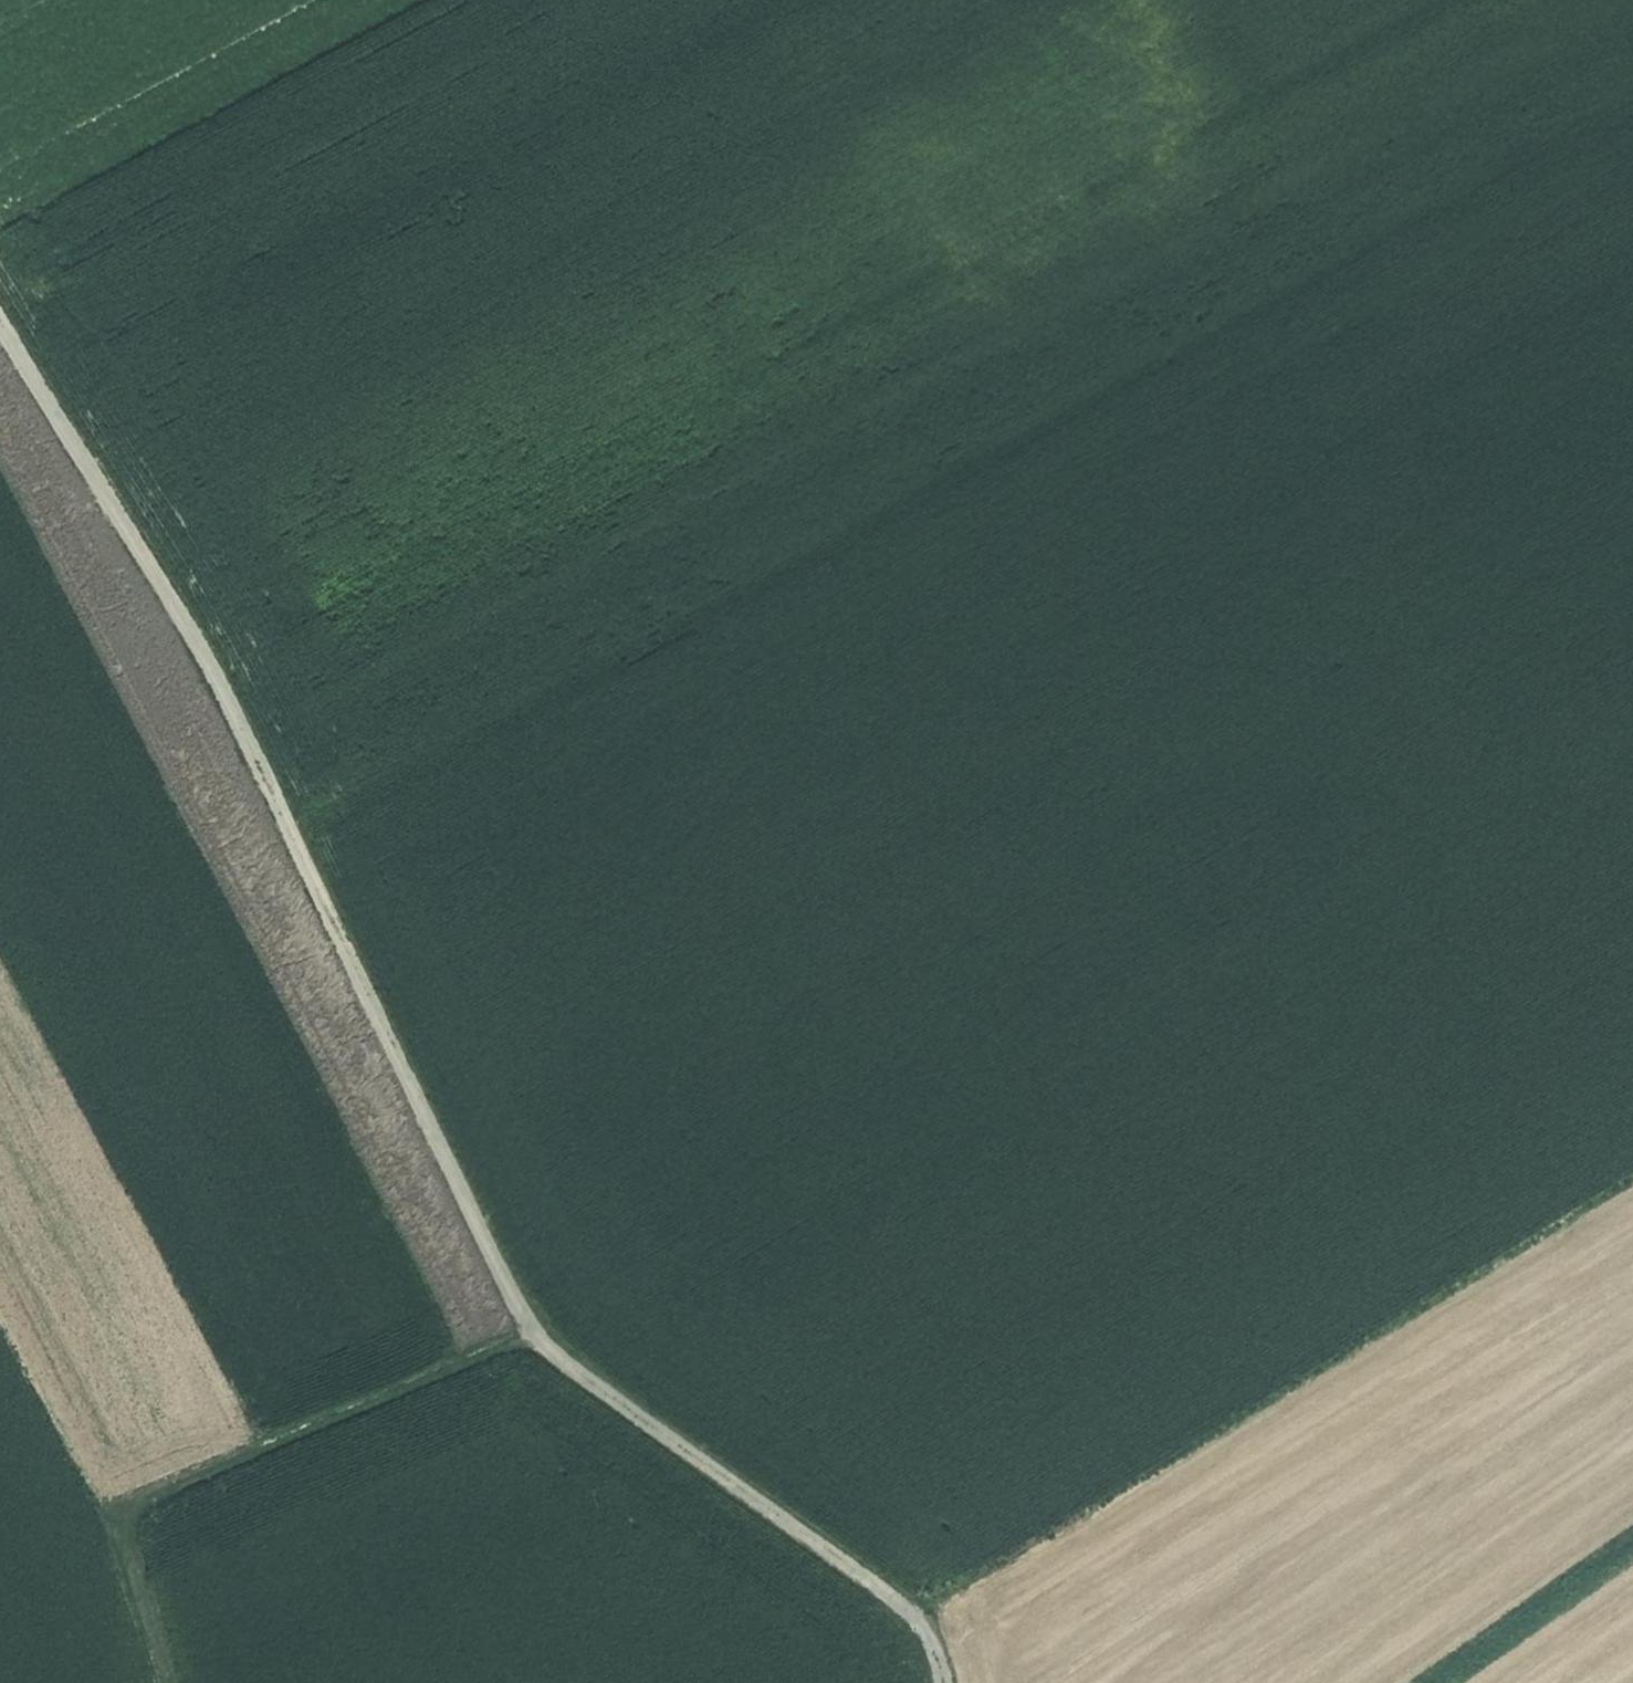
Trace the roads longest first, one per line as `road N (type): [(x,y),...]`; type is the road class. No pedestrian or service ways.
road 1 (track): [(927,1648),(928,1627),(544,1345),(527,1323),(208,660),(0,327)]
road 2 (track): [(172,1682),(115,1511),(536,1334)]

